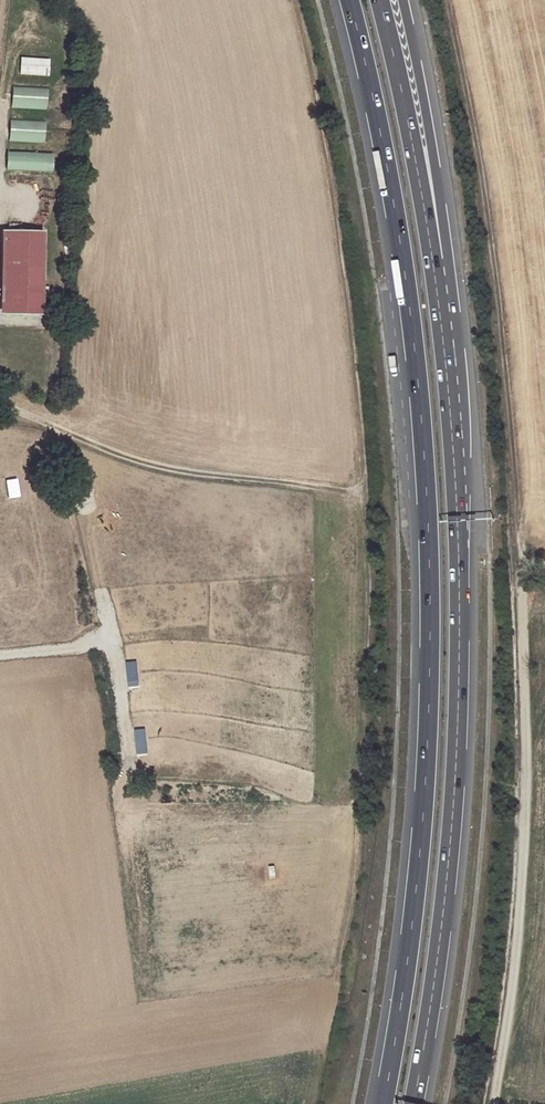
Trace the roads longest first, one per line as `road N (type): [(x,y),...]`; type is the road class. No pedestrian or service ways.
road 1 (trunk): [(349,0),(394,210),(427,497),(424,807),(383,1103)]
road 2 (track): [(447,0),(477,159),(517,553),(522,813),(515,950),(491,1103)]
road 3 (track): [(0,407),(174,472),(356,491),(333,214),(291,0)]
road 4 (trunk): [(412,1103),(448,862),(458,698),(459,548),(433,261)]
road 5 (trunk): [(433,261),(444,234),(403,0)]
road 6 (trunk): [(433,261),(380,0)]

